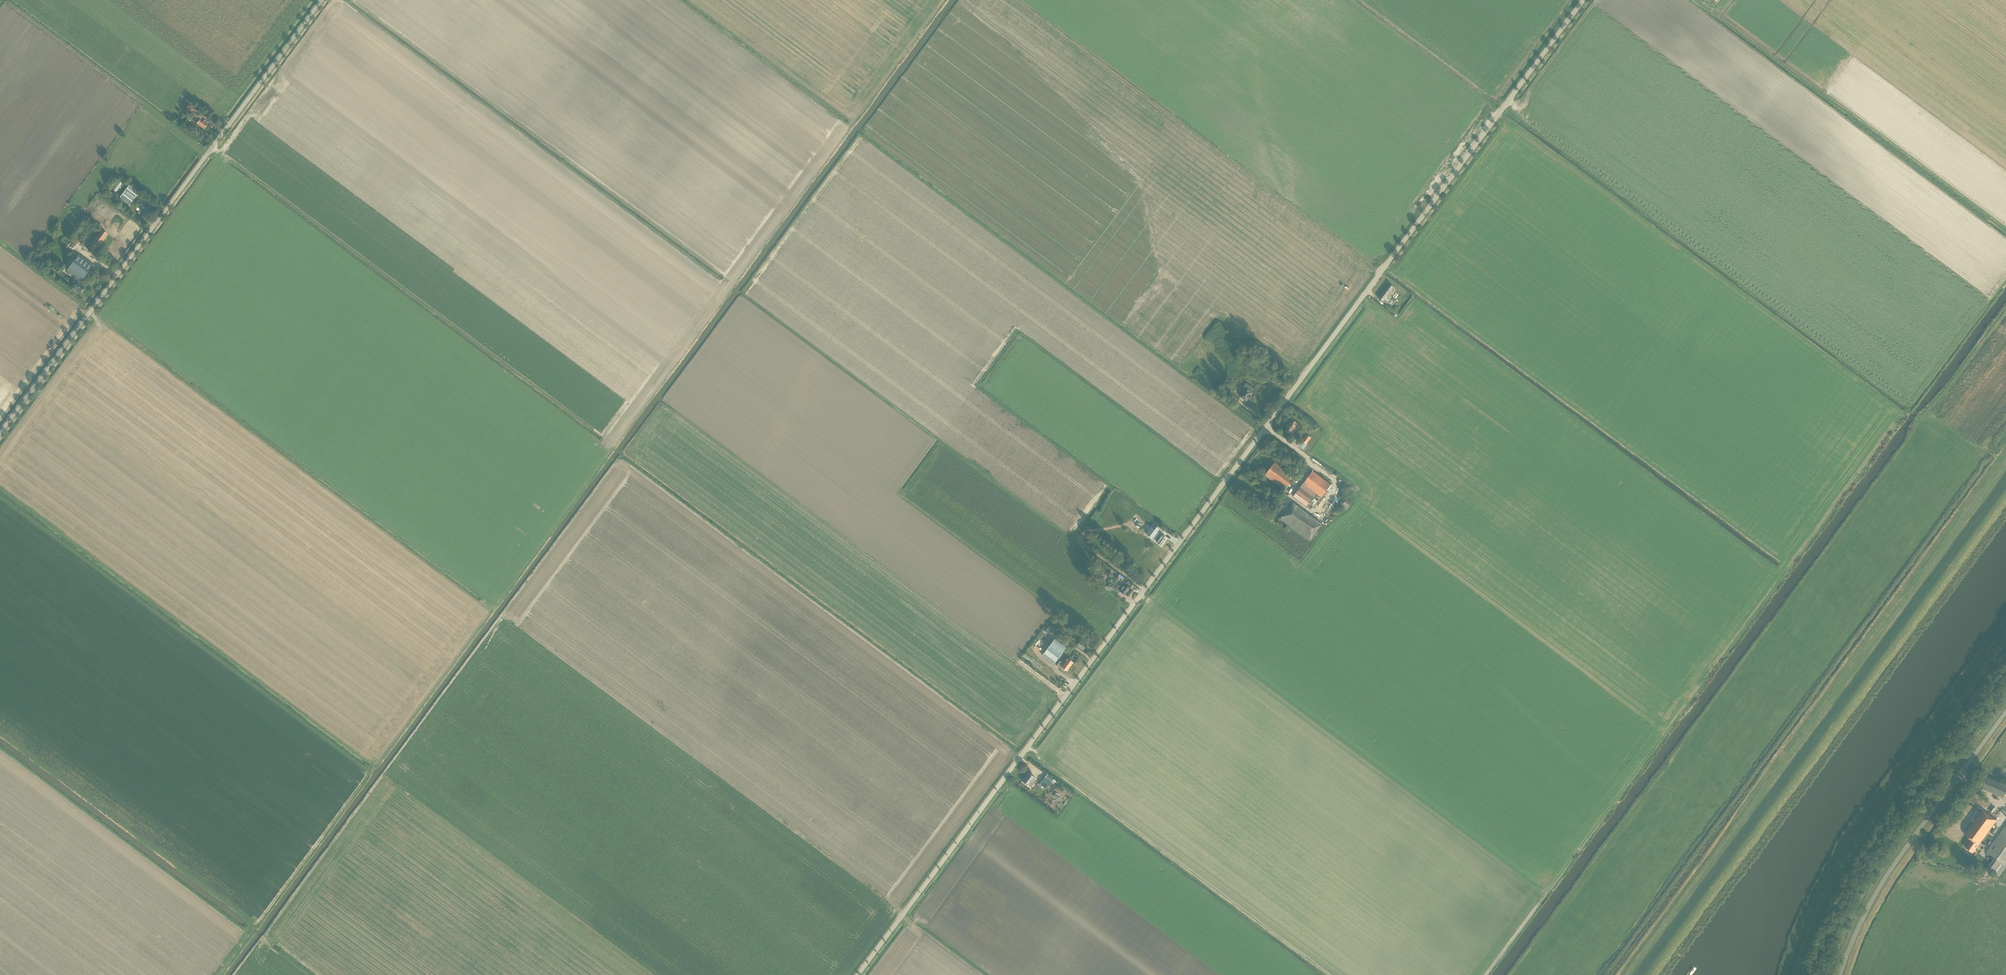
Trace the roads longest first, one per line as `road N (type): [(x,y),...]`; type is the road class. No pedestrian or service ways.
road 1 (tertiary): [(858,974),(1584,0)]
road 2 (unclassified): [(0,433),(320,0)]
road 3 (unclassified): [(1839,974),(1886,874),(2005,709)]

